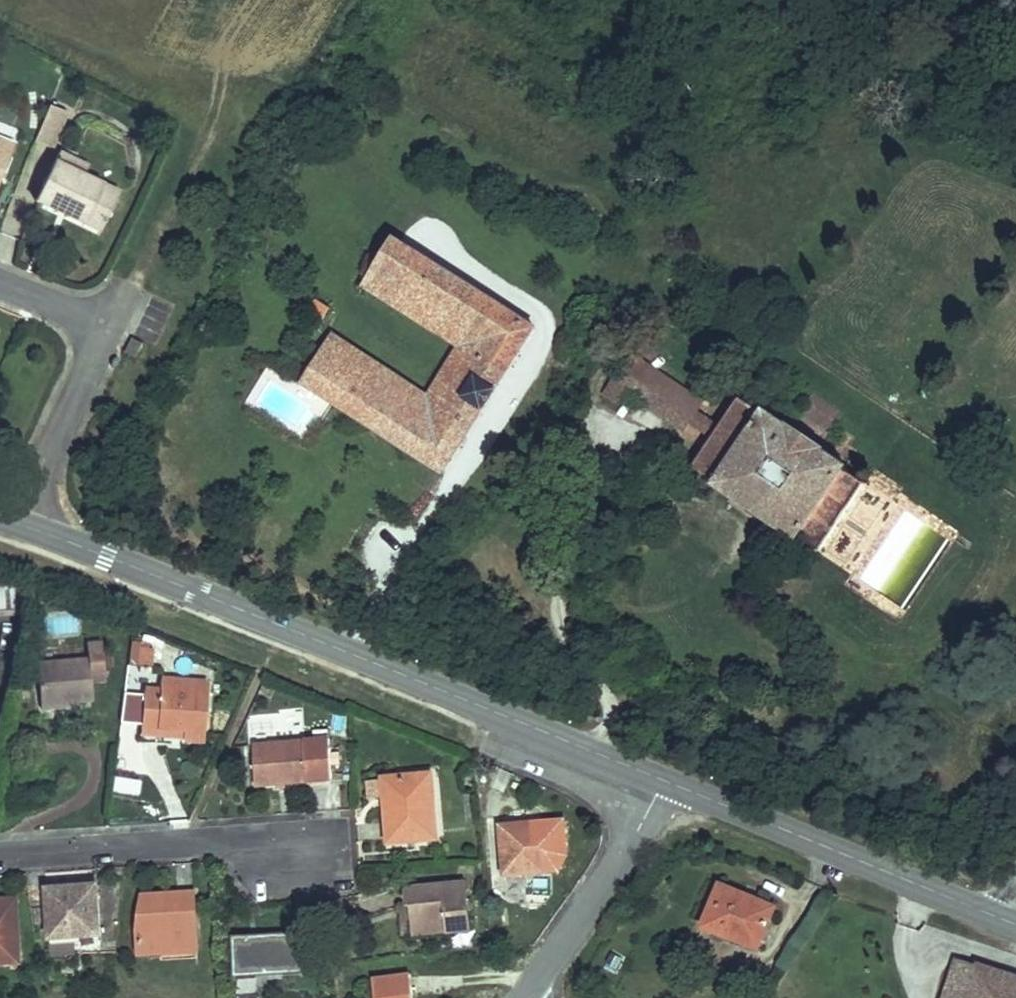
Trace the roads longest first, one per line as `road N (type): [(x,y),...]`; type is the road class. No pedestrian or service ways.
road 1 (secondary): [(23,525),(662,780)]
road 2 (secondary): [(662,780),(1000,918)]
road 3 (residential): [(0,281),(70,309),(91,333),(89,367),(23,525)]
road 4 (residential): [(305,857),(190,841),(0,855)]
road 5 (residential): [(521,997),(662,780)]

